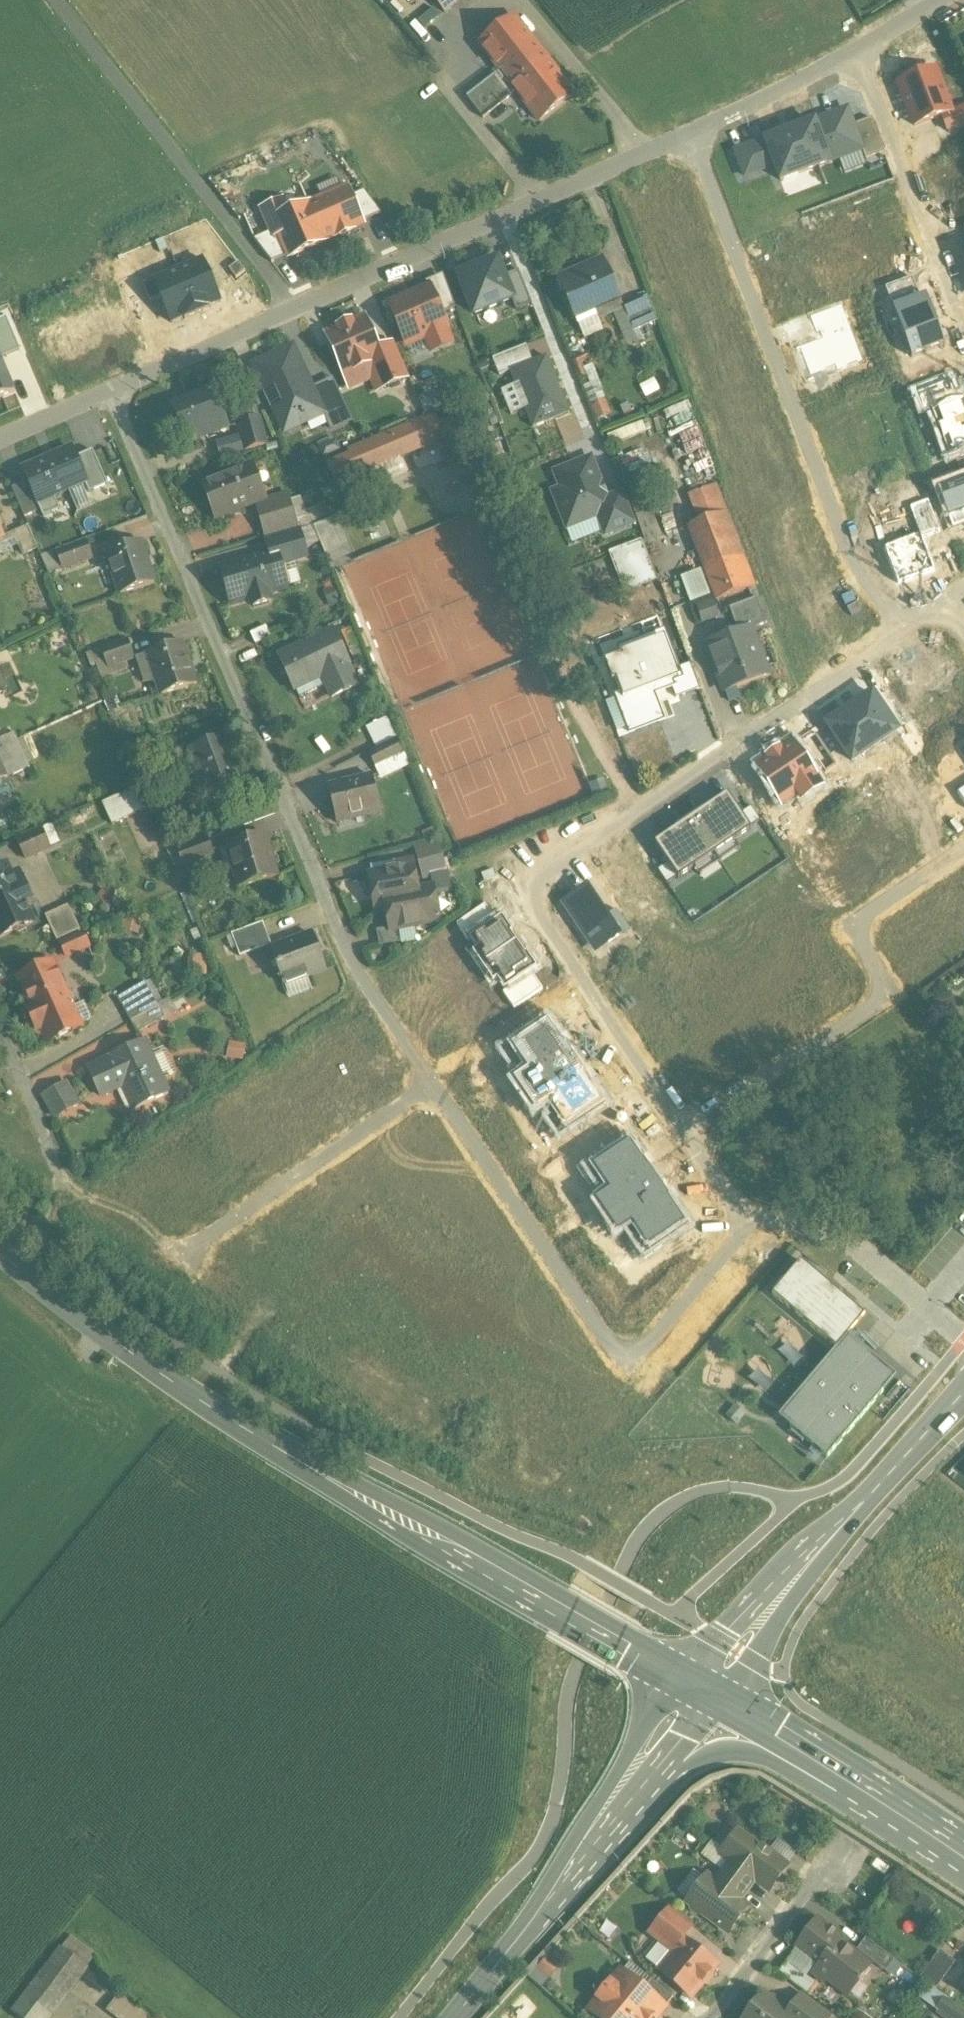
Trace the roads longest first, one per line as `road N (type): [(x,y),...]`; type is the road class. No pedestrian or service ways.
road 1 (secondary): [(675,1678),(212,1408),(0,1251)]
road 2 (residential): [(108,393),(361,978),(427,1080)]
road 3 (residential): [(108,393),(687,138)]
road 4 (residential): [(687,138),(847,554),(905,628)]
road 5 (residential): [(689,1132),(525,890),(721,754)]
road 6 (residential): [(427,1080),(626,1354),(652,1343),(753,1217)]
road 7 (residential): [(963,850),(849,932),(879,974),(883,991),(873,1007),(689,1132)]
road 8 (tertiary): [(675,1678),(465,2010)]
road 9 (residential): [(427,1080),(404,1106),(181,1258)]
road 10 (tertiary): [(890,1474),(675,1678)]
road 11 (residential): [(963,324),(860,50)]
road 12 (tertiary): [(719,1701),(890,1474)]
road 13 (tertiary): [(639,1797),(712,1756),(737,1753),(844,1805),(895,1808)]
road 14 (tertiary): [(465,2010),(639,1797)]
road 15 (residential): [(963,1341),(858,1249),(753,1217)]
road 16 (residential): [(905,628),(721,754)]
road 17 (secondary): [(719,1701),(895,1808)]
road 18 (residential): [(830,1862),(708,2017)]
road 19 (residential): [(687,138),(860,50)]
road 20 (residential): [(66,1176),(0,1030)]
road 21 (tertiary): [(639,1797),(719,1701)]

